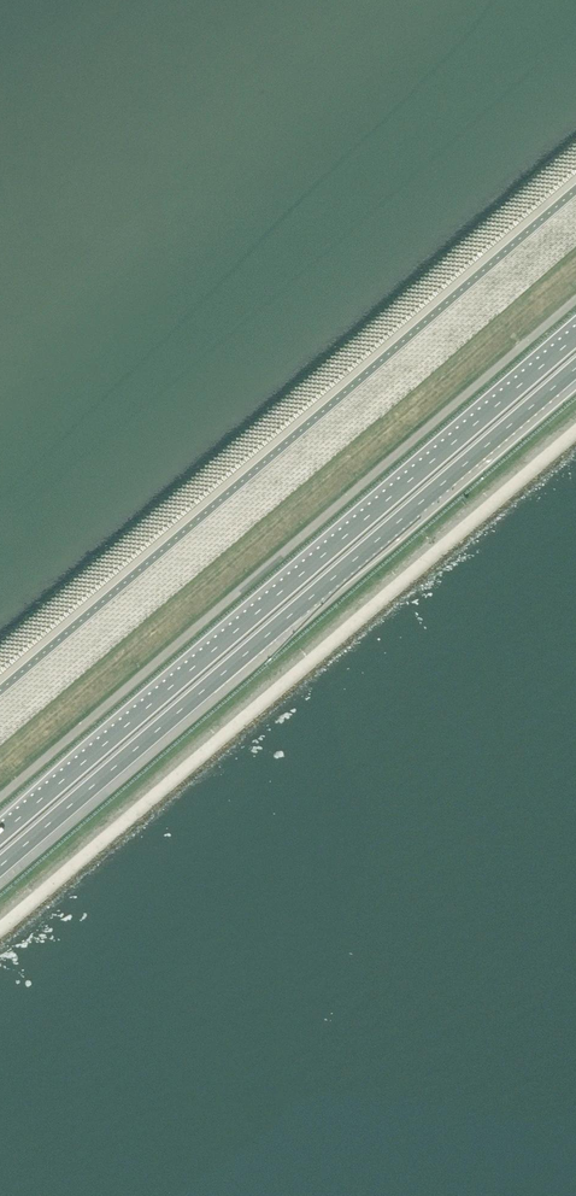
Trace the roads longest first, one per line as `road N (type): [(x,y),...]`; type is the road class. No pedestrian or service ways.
road 1 (motorway): [(575,336),(0,835)]
road 2 (motorway): [(0,866),(575,367)]

